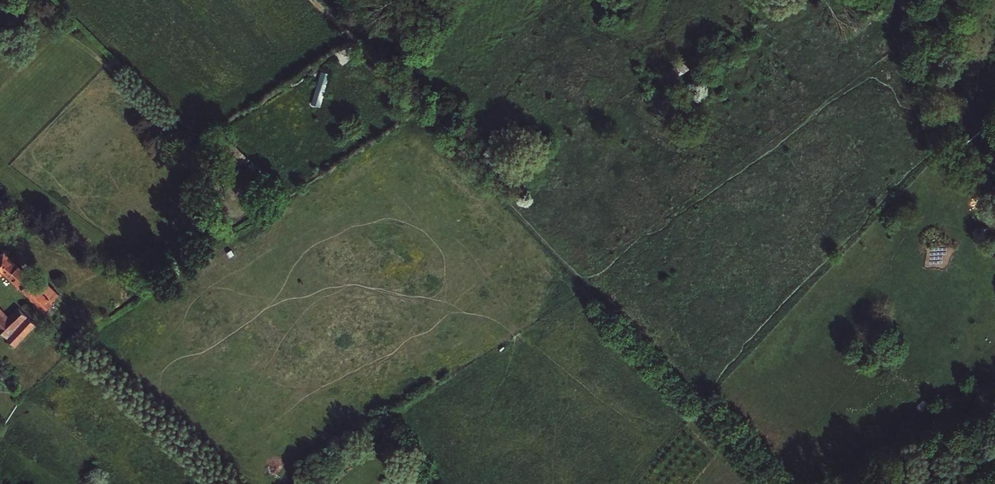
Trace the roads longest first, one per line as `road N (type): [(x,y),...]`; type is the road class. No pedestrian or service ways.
road 1 (track): [(315,0),(782,483)]

